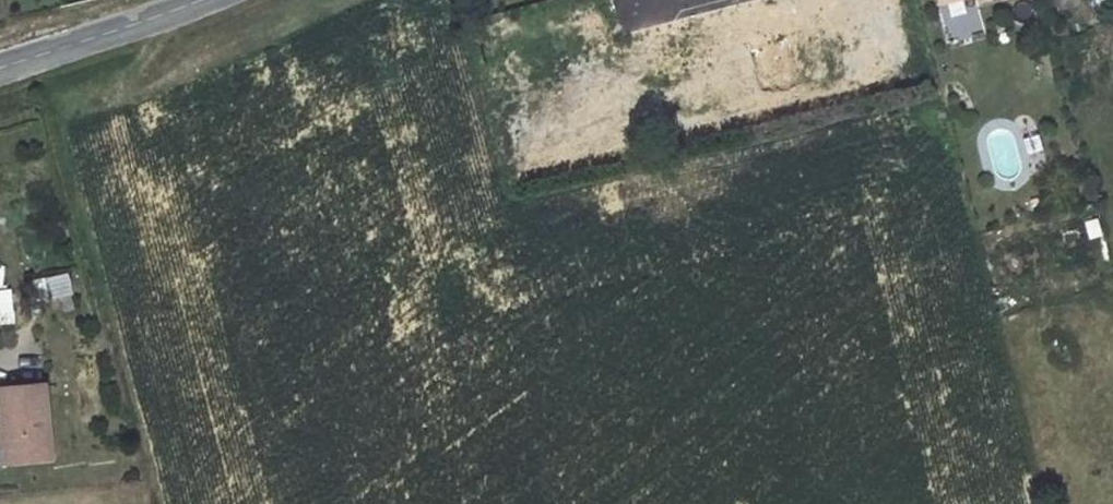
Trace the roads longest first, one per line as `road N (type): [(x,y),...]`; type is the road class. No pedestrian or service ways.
road 1 (tertiary): [(198,0),(0,65)]

